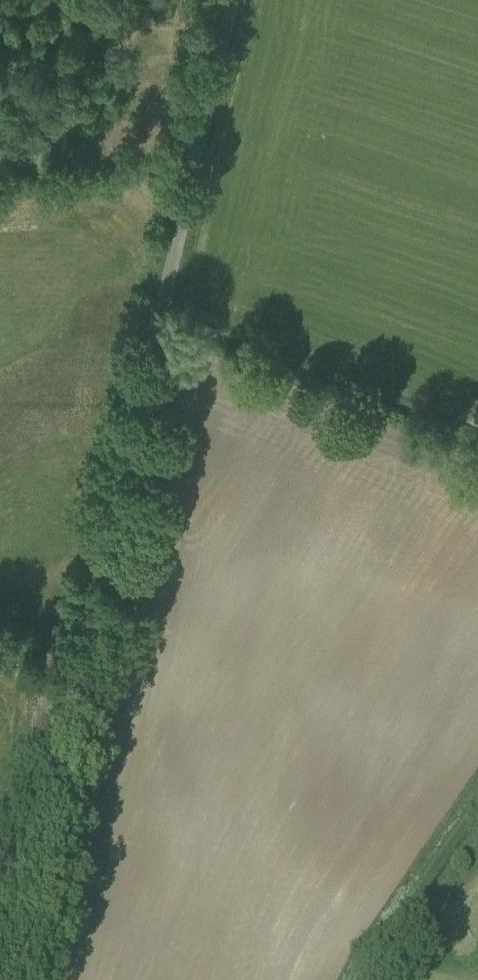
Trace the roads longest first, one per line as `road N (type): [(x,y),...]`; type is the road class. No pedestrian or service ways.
road 1 (unclassified): [(11,979),(232,0)]
road 2 (track): [(477,792),(351,979)]
road 3 (track): [(0,29),(171,51)]

